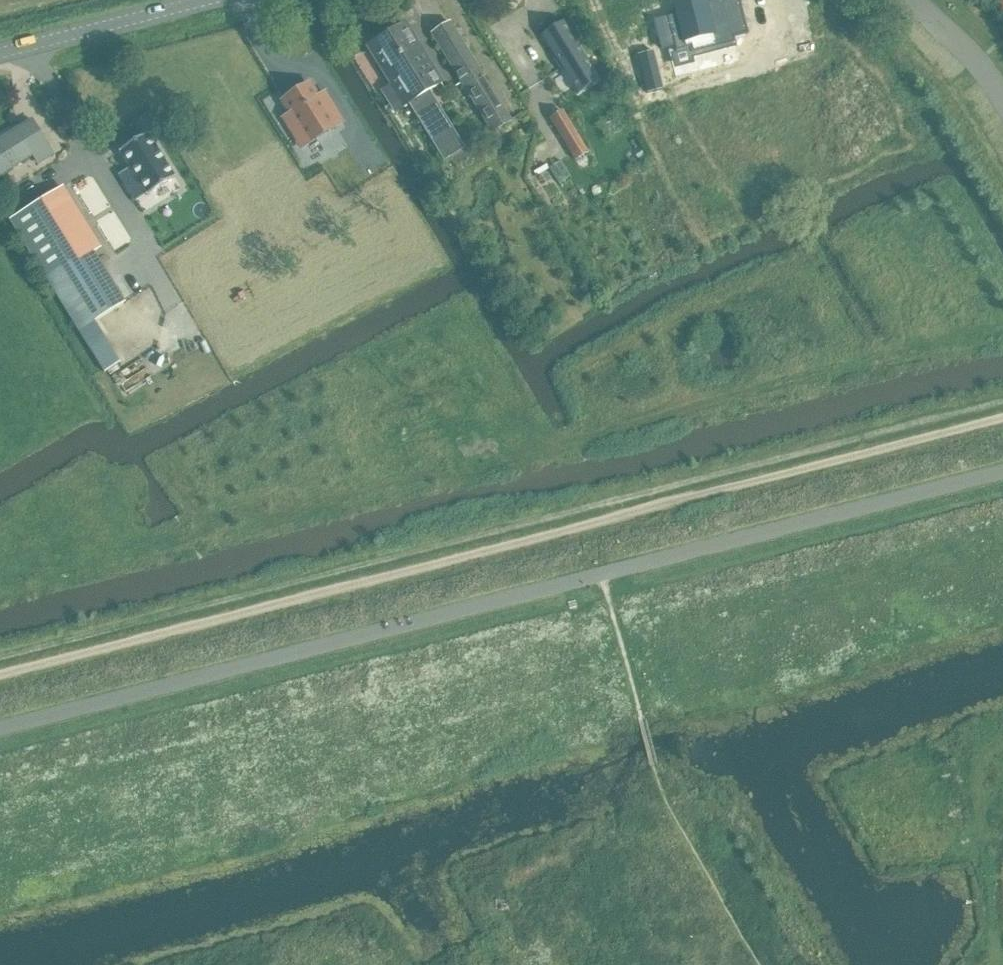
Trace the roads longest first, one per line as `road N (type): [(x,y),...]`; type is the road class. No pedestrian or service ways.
road 1 (track): [(0,662),(1002,404)]
road 2 (tertiary): [(0,53),(207,0)]

